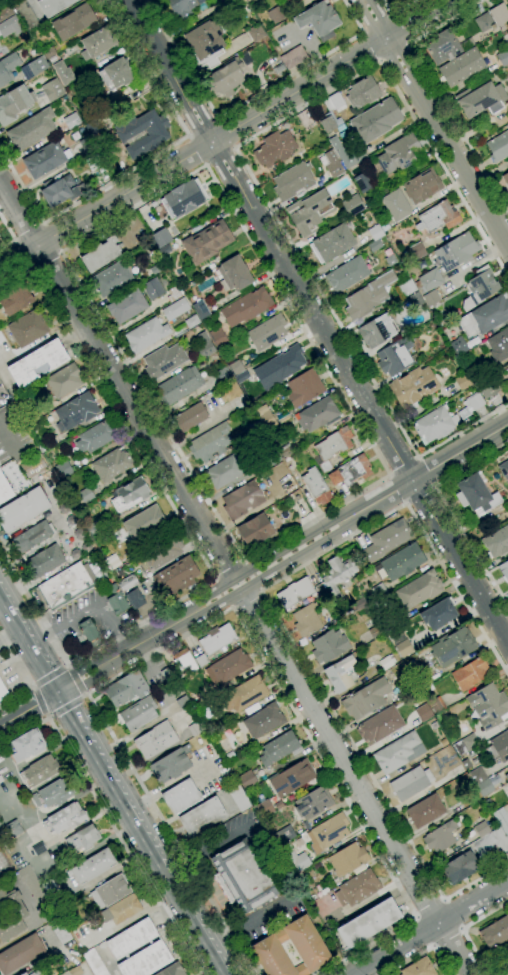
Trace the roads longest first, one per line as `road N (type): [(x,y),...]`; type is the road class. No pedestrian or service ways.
road 1 (tertiary): [(131,0),(415,480)]
road 2 (residential): [(0,271),(450,0)]
road 3 (residential): [(0,181),(238,577)]
road 4 (residential): [(243,588),(471,974)]
road 5 (secondary): [(220,974),(73,727)]
road 6 (residential): [(365,0),(507,240)]
road 7 (residential): [(243,588),(401,498),(415,480)]
road 8 (residential): [(415,480),(393,483),(238,577)]
road 9 (tertiary): [(415,480),(507,640)]
road 10 (tertiary): [(351,974),(507,881)]

